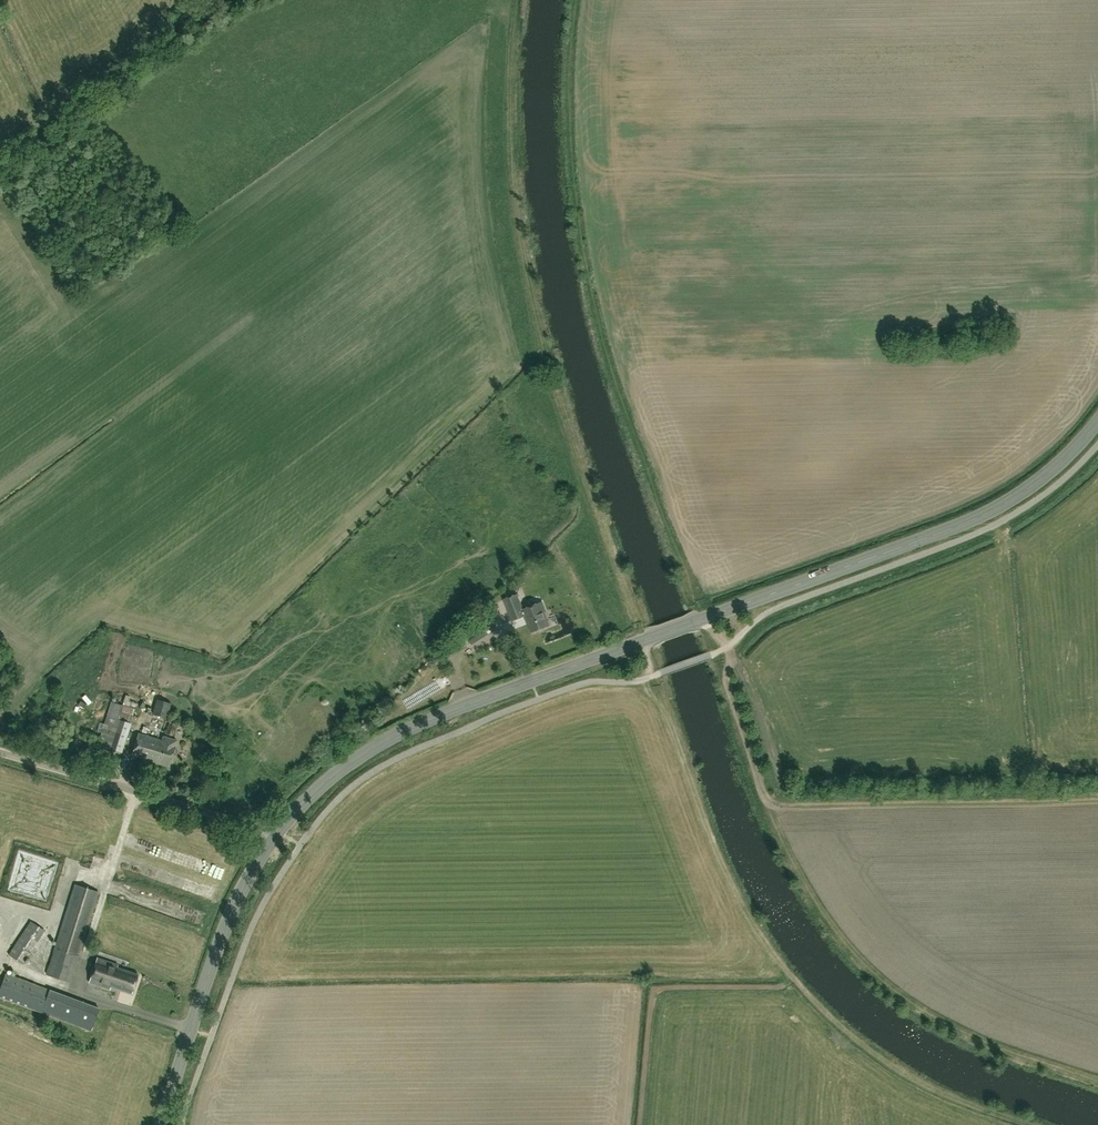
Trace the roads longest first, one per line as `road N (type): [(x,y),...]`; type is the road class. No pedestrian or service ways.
road 1 (tertiary): [(276,834),(318,785),(401,734),(978,517),(1025,491),(1097,418)]
road 2 (track): [(519,0),(515,175),(537,311),(657,675)]
road 3 (track): [(1041,1124),(924,1083),(815,1000),(737,890),(657,675)]
road 4 (track): [(767,799),(792,807),(1097,801)]
road 5 (tertiary): [(161,1124),(226,918),(276,834)]
road 6 (unclassified): [(276,834),(0,754)]
road 7 (track): [(0,166),(137,66),(197,0)]
road 8 (track): [(726,647),(730,694),(767,799)]

